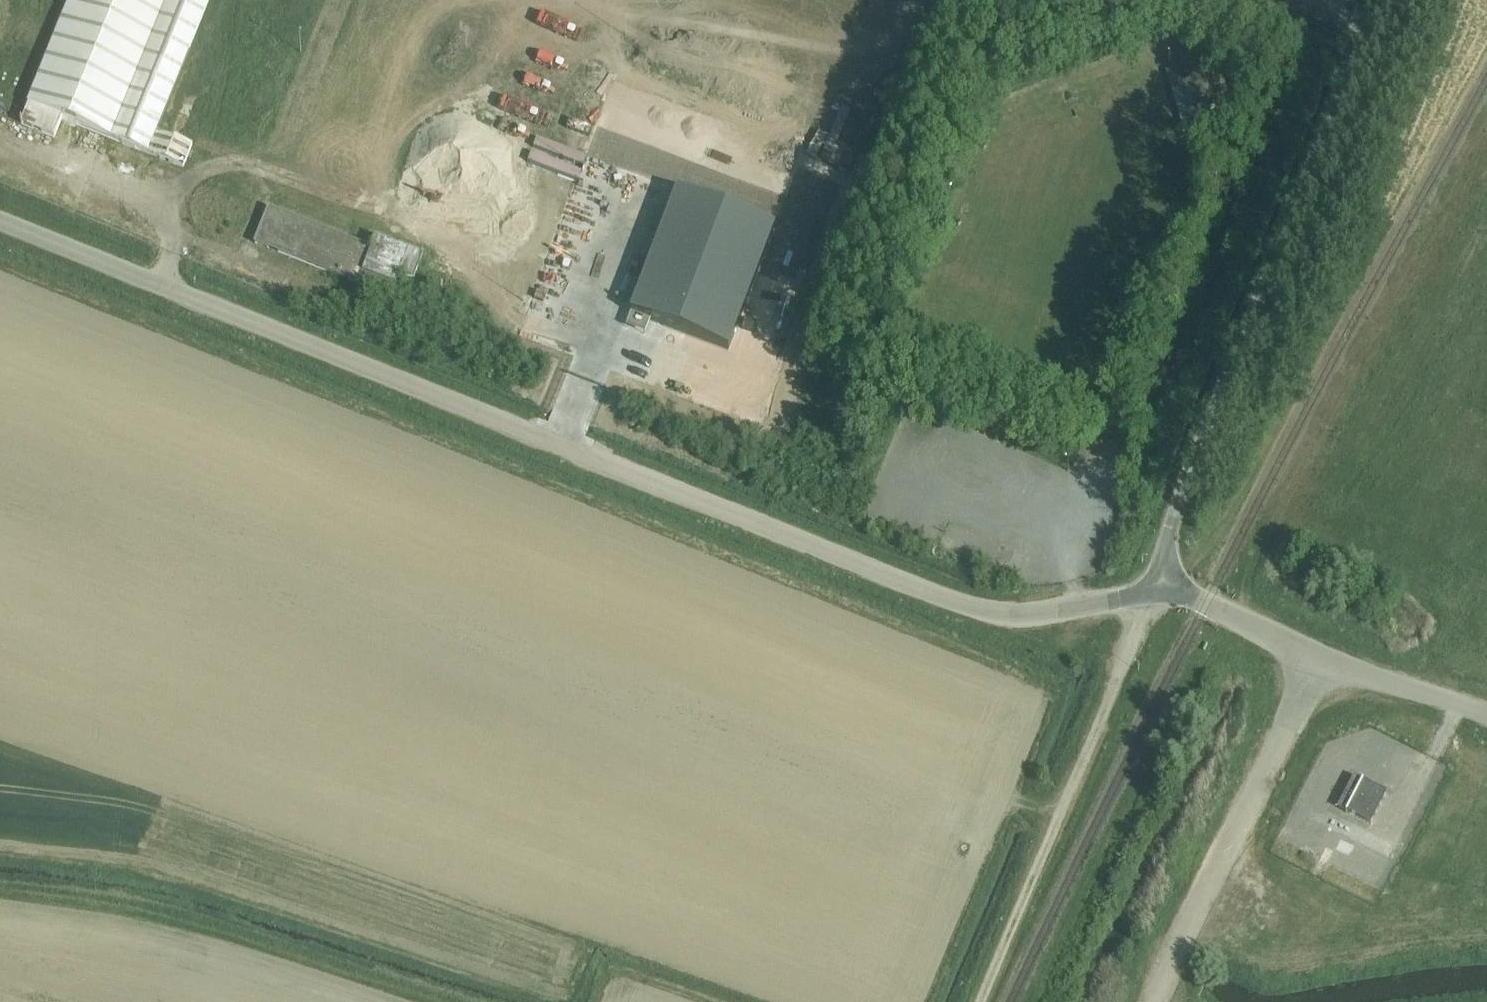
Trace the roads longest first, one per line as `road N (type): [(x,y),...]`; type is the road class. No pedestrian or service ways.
road 1 (unclassified): [(1159,593),(1029,616),(977,606),(719,512),(0,221)]
road 2 (unclassified): [(1159,593),(1168,529),(1368,0)]
road 3 (track): [(1159,593),(984,1001)]
road 4 (unclassified): [(1153,1001),(1316,654)]
road 5 (unclassified): [(1486,722),(1316,654)]
road 6 (unclassified): [(1316,654),(1179,590),(1159,593)]

